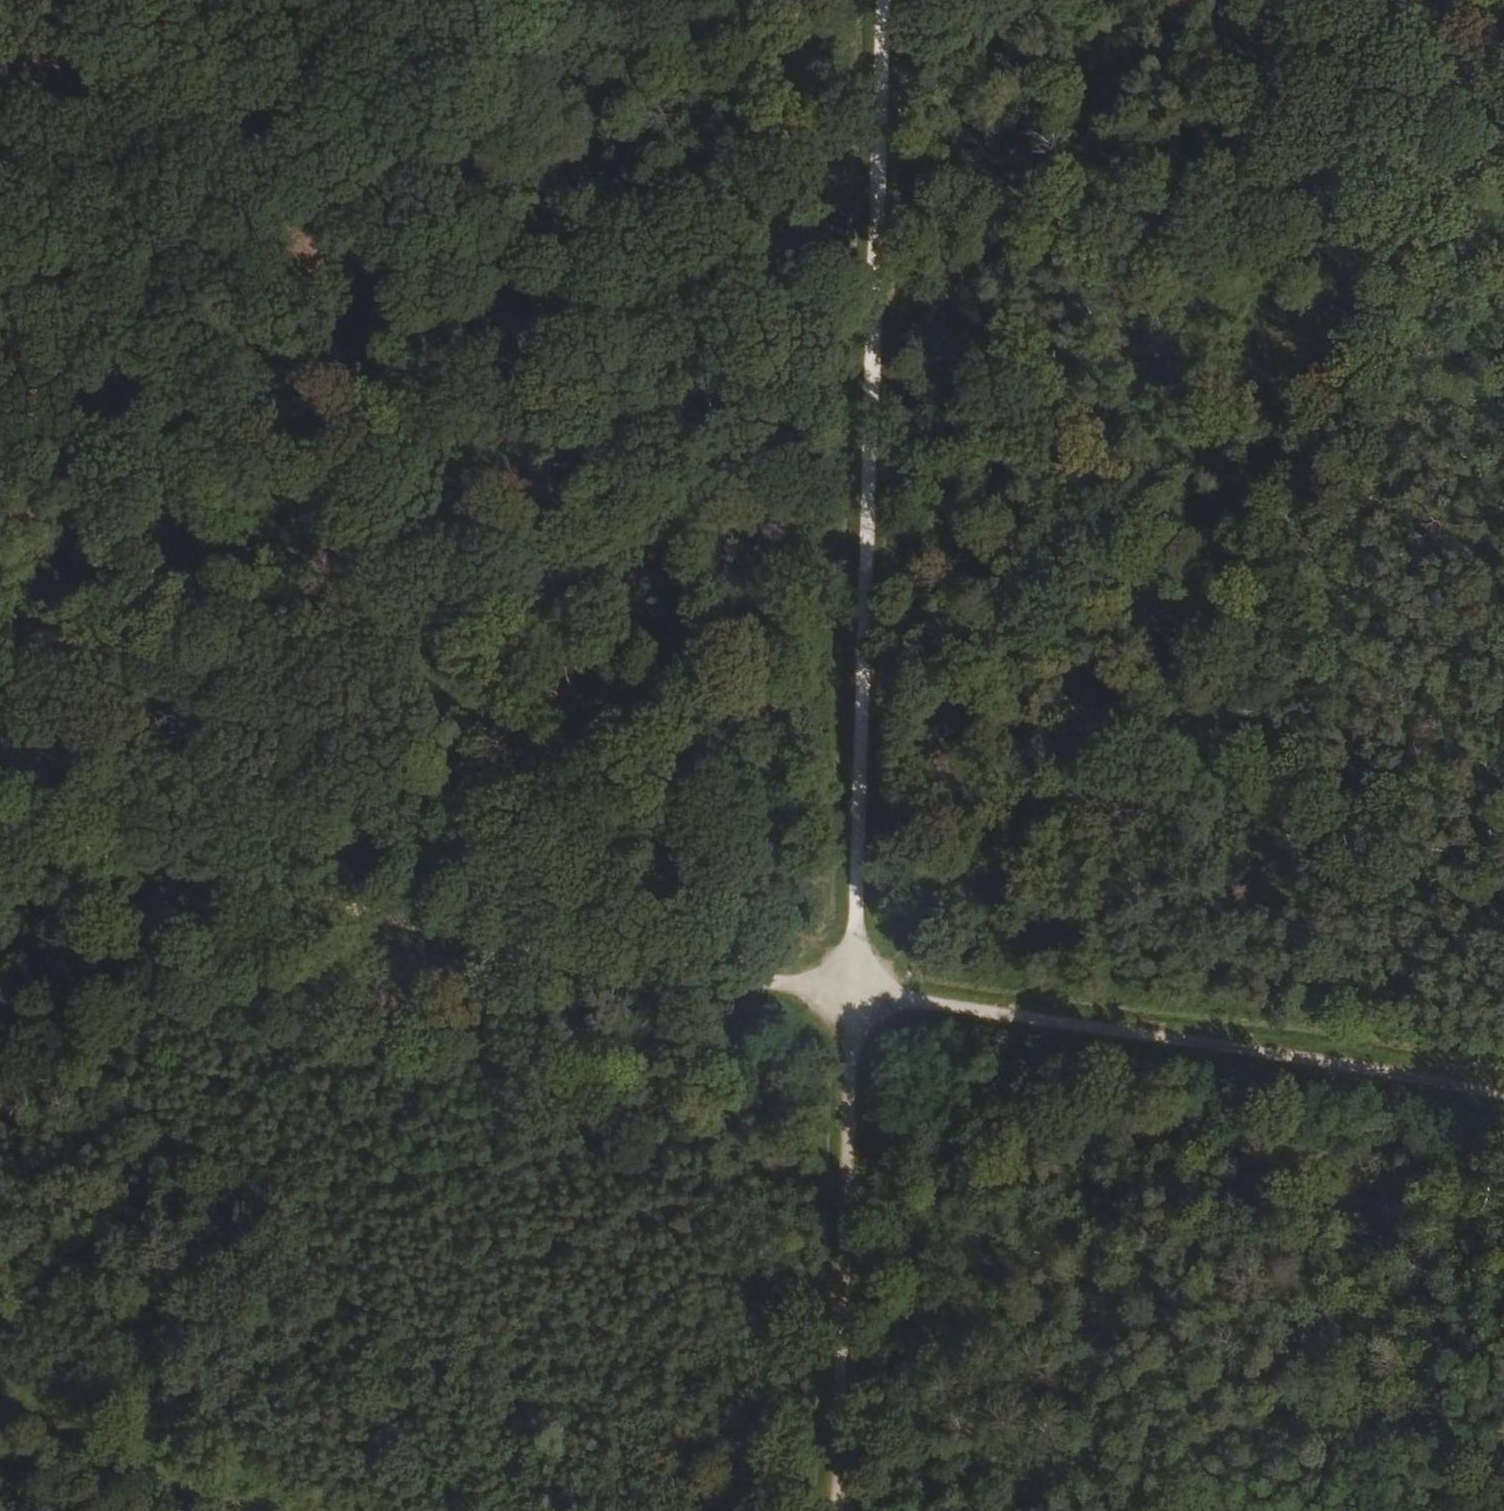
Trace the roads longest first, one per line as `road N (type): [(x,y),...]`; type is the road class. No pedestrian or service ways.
road 1 (track): [(837,1510),(884,0)]
road 2 (track): [(853,994),(0,848)]
road 3 (track): [(853,994),(1503,1100)]

